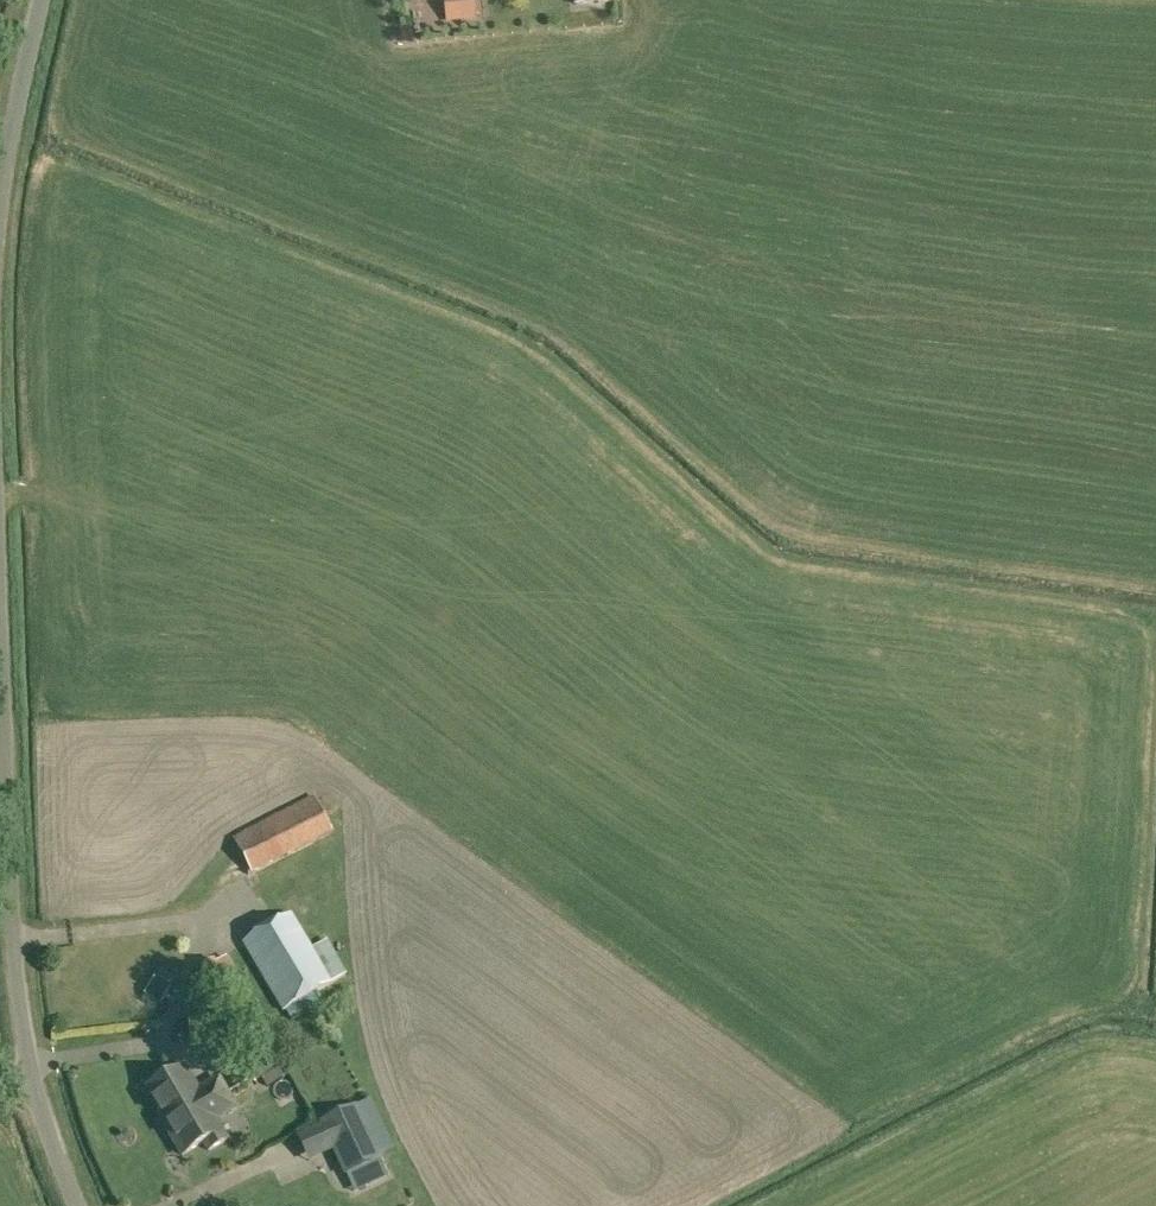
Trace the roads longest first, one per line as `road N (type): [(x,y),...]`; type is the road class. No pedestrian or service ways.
road 1 (unclassified): [(84,1205),(26,1060),(0,630)]
road 2 (unclassified): [(0,214),(9,134),(41,0)]

